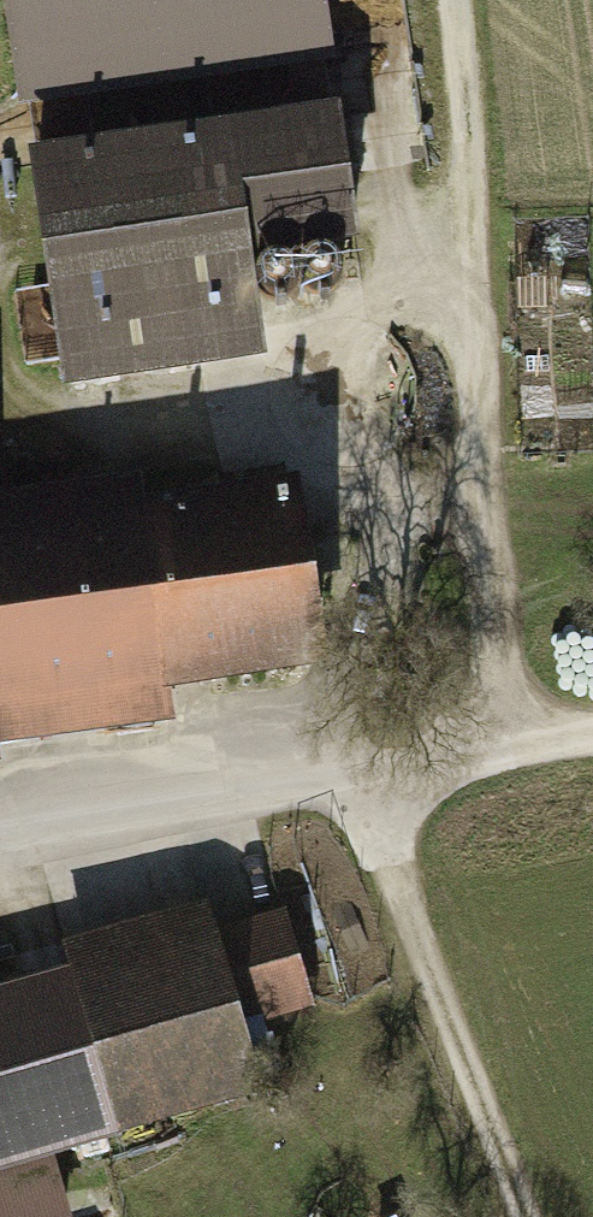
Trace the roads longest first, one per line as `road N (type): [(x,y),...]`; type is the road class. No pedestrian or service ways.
road 1 (track): [(454,0),(510,753),(592,737)]
road 2 (residential): [(0,838),(510,753)]
road 3 (track): [(356,782),(524,1216)]

